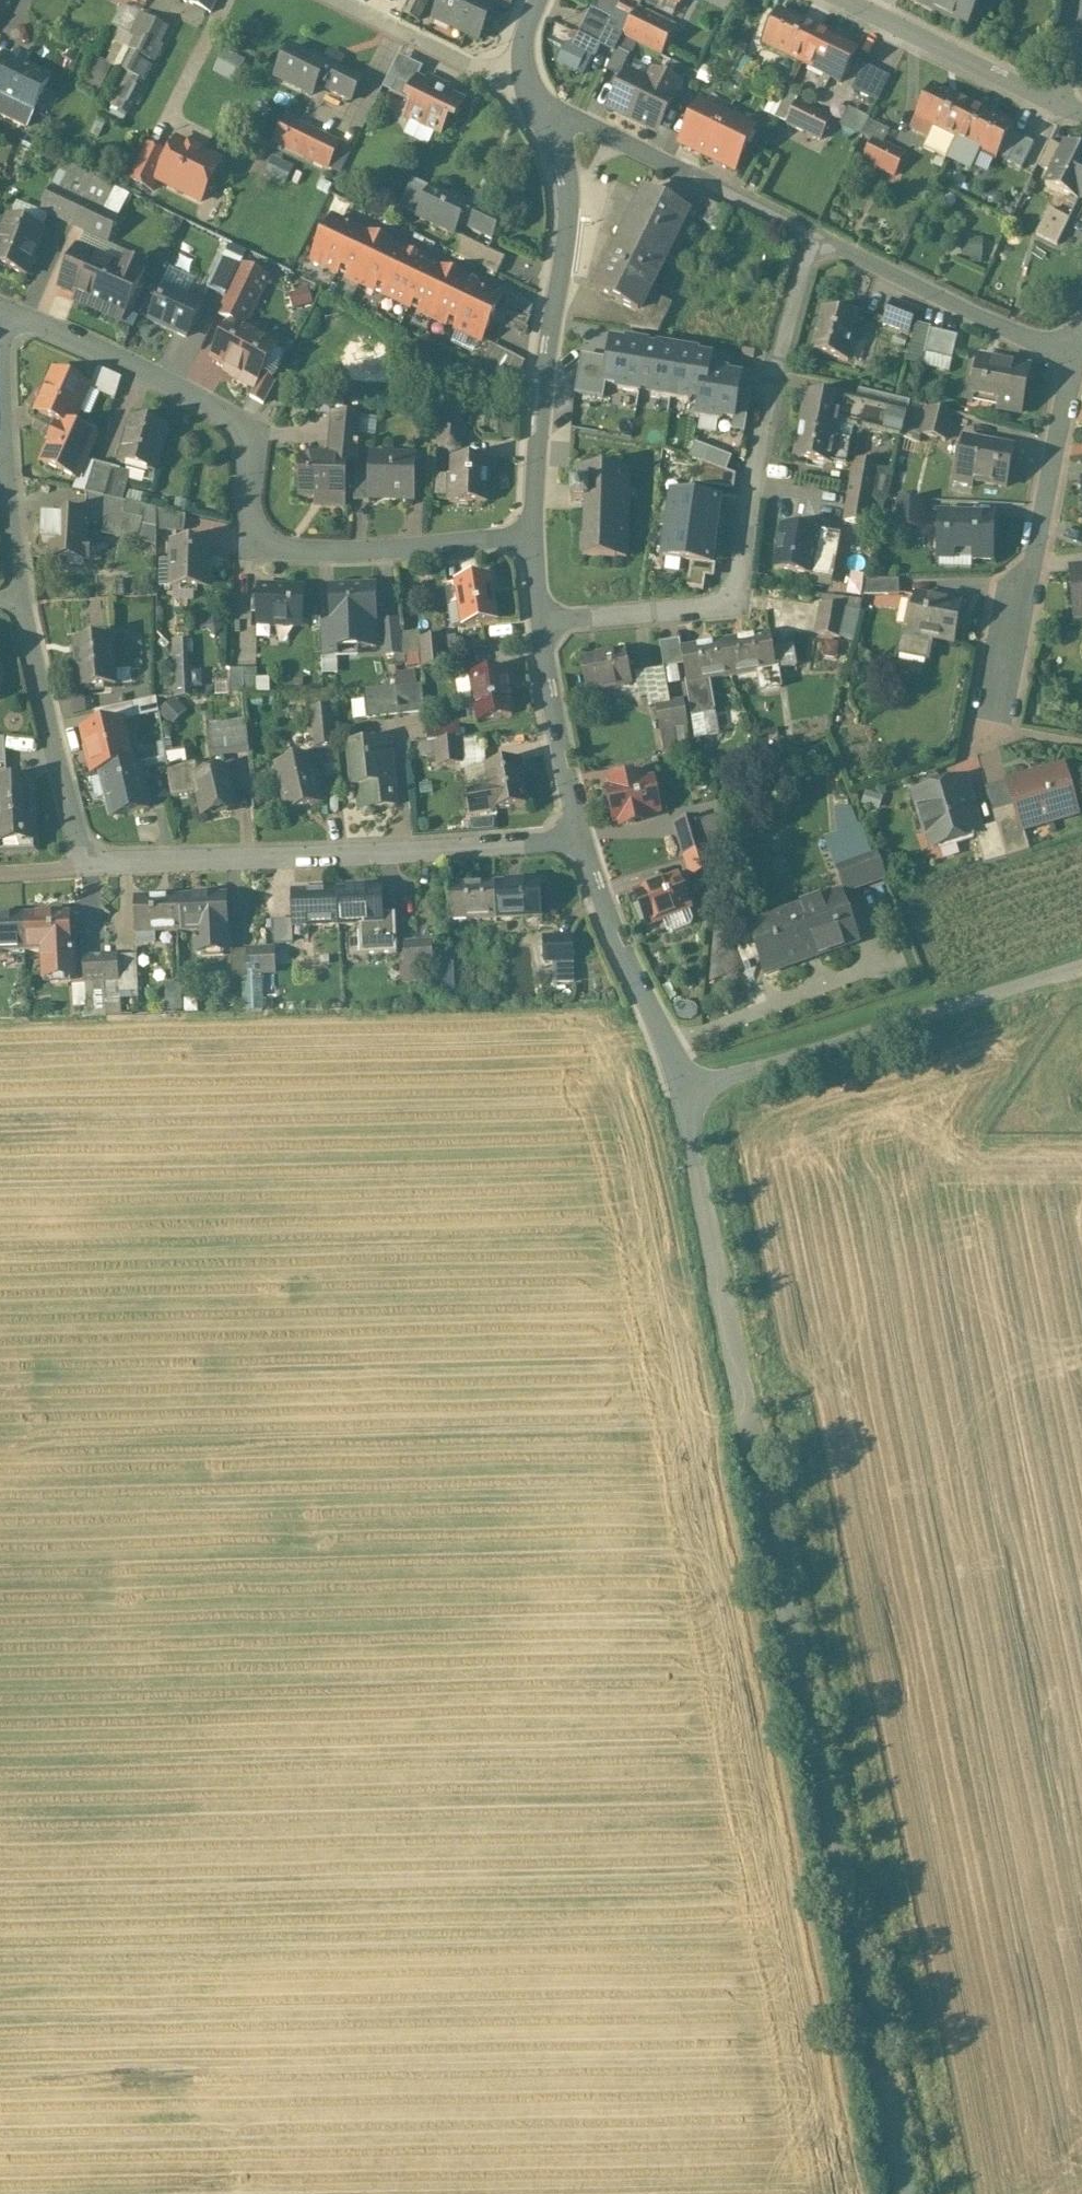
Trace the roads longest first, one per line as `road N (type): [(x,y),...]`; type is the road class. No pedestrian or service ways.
road 1 (unclassified): [(906,2193),(688,1091)]
road 2 (residential): [(534,537),(366,552),(249,549),(253,429),(13,312)]
road 3 (residential): [(542,624),(736,605),(760,432),(816,239)]
road 4 (residential): [(81,867),(581,836)]
road 5 (residential): [(534,537),(540,423),(570,217),(561,159),(530,98)]
road 6 (residential): [(688,1091),(1081,972)]
road 7 (residential): [(1001,722),(1078,356)]
road 8 (residential): [(816,239),(530,98)]
road 9 (residential): [(1078,356),(816,239)]
road 10 (residential): [(688,1091),(581,836)]
road 11 (residential): [(21,601),(81,867)]
road 12 (residential): [(844,0),(1056,104)]
road 13 (residential): [(530,98),(335,0)]
road 14 (residential): [(581,836),(542,624)]
road 15 (residential): [(13,312),(2,335),(5,457)]
road 16 (residential): [(5,457),(21,601)]

